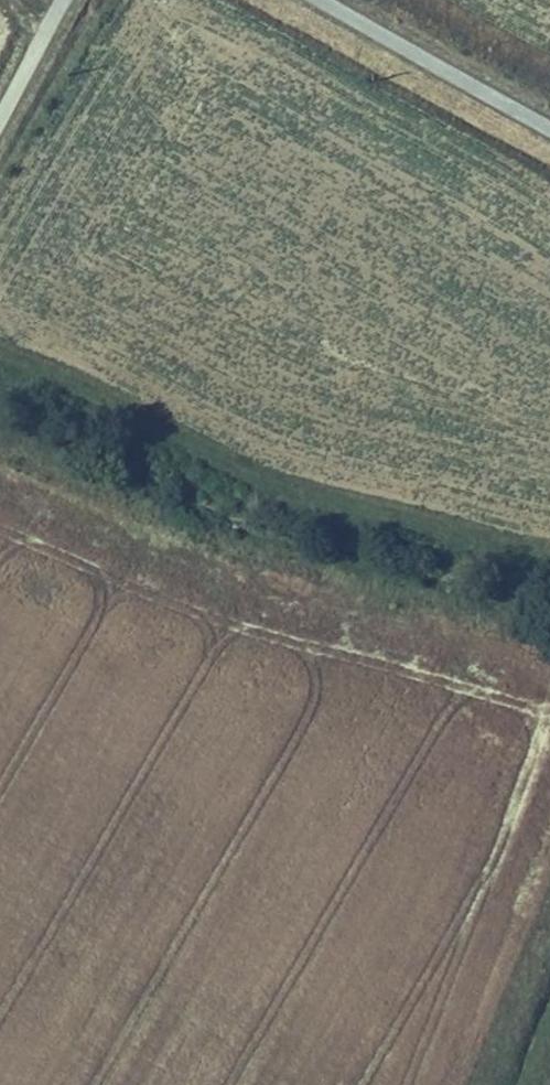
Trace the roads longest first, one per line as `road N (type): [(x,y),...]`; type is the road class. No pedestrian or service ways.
road 1 (unclassified): [(324,0),(549,129)]
road 2 (unclassified): [(0,117),(64,0)]

